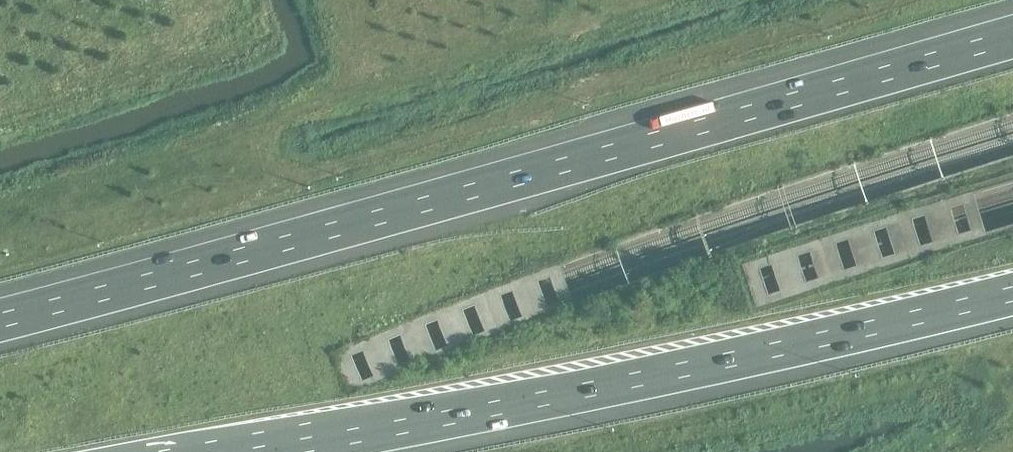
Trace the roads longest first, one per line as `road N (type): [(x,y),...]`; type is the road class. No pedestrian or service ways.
road 1 (motorway): [(1012,35),(0,322)]
road 2 (motorway): [(244,451),(750,356),(1012,293)]

